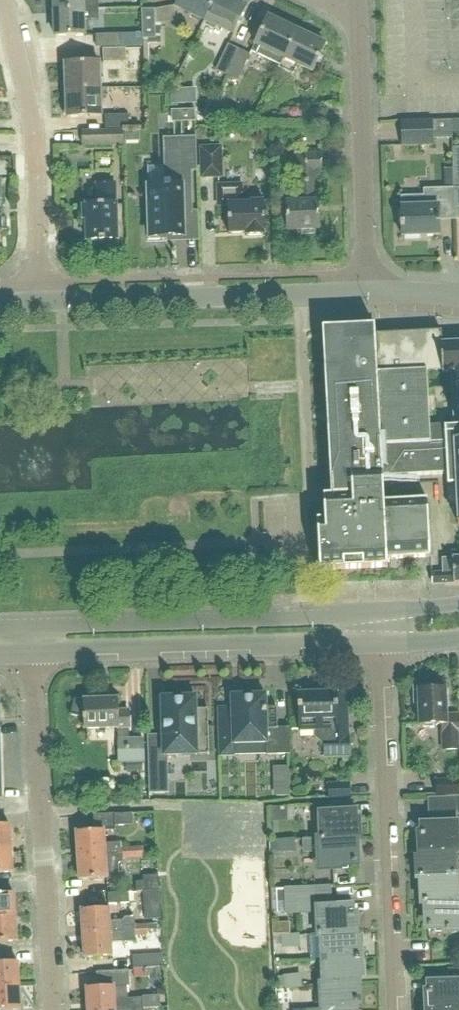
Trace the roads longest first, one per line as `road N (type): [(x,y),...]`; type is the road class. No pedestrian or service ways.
road 1 (residential): [(394,1009),(379,644)]
road 2 (residential): [(55,1009),(35,655)]
road 3 (unclassified): [(35,655),(379,644)]
road 4 (residential): [(307,617),(299,292)]
road 5 (residential): [(37,301),(34,142),(4,0)]
road 6 (residential): [(369,292),(358,0)]
road 7 (unclassified): [(307,617),(34,627)]
road 8 (unclassified): [(37,301),(299,292)]

